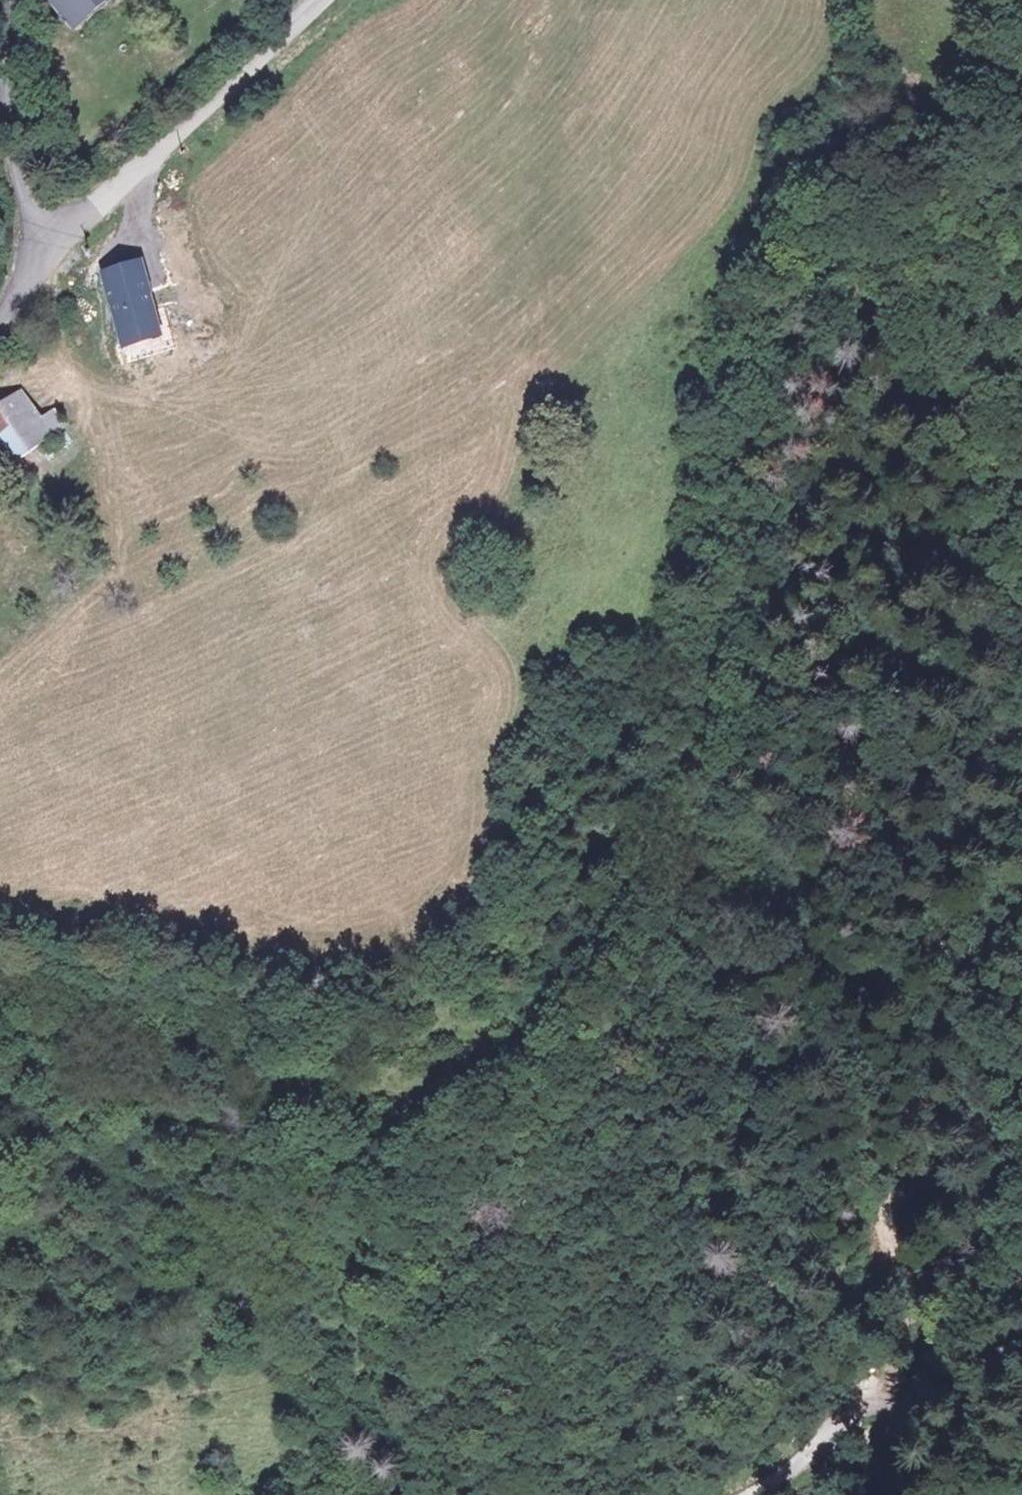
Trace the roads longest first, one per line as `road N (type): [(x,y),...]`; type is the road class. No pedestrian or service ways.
road 1 (residential): [(323,0),(54,249)]
road 2 (residential): [(897,1494),(912,1425),(870,1405),(815,1462),(762,1494)]

